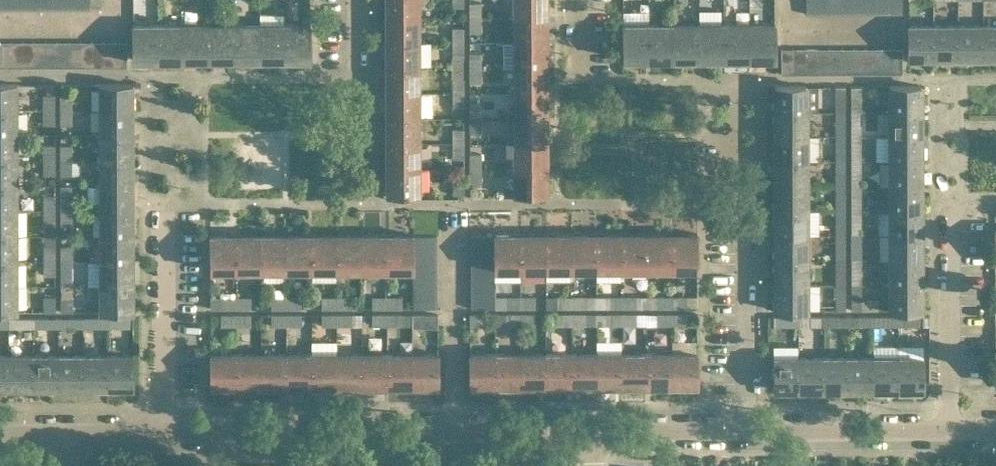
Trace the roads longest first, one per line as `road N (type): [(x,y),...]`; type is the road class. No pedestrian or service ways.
road 1 (tertiary): [(163,431),(604,431)]
road 2 (residential): [(163,431),(171,204)]
road 3 (residential): [(957,430),(954,206)]
road 4 (residential): [(745,431),(740,208)]
road 5 (tertiary): [(745,431),(957,430)]
road 6 (tertiary): [(604,431),(745,431)]

